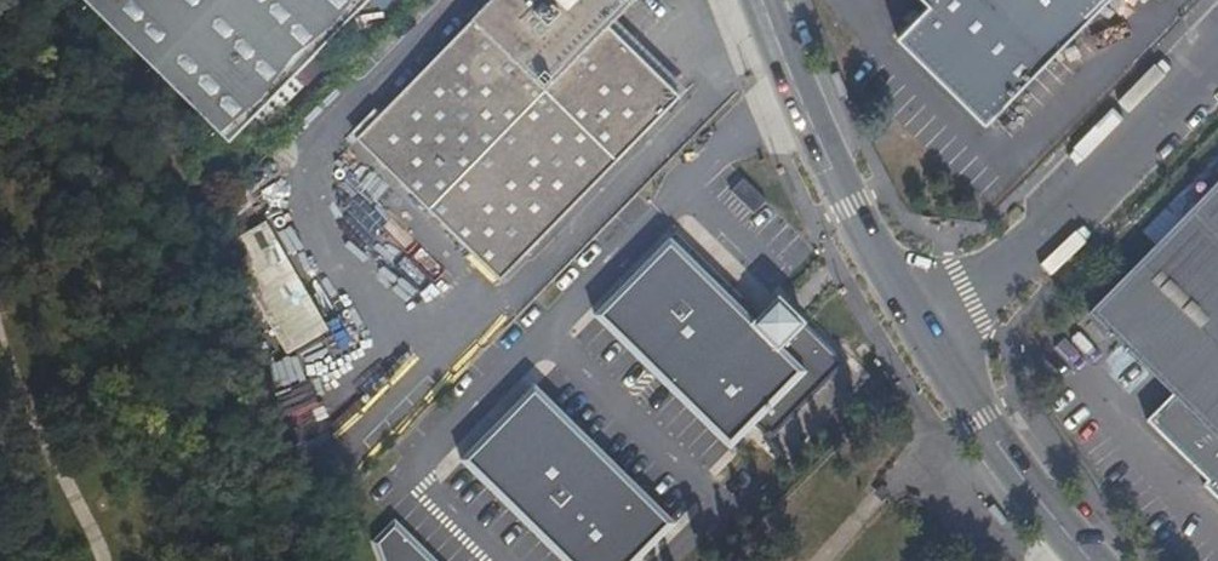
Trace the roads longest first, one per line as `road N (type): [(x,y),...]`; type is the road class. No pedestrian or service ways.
road 1 (unclassified): [(919,331),(985,291),(1217,56)]
road 2 (tertiary): [(759,0),(849,207),(919,331)]
road 3 (tertiary): [(919,331),(1086,560)]

